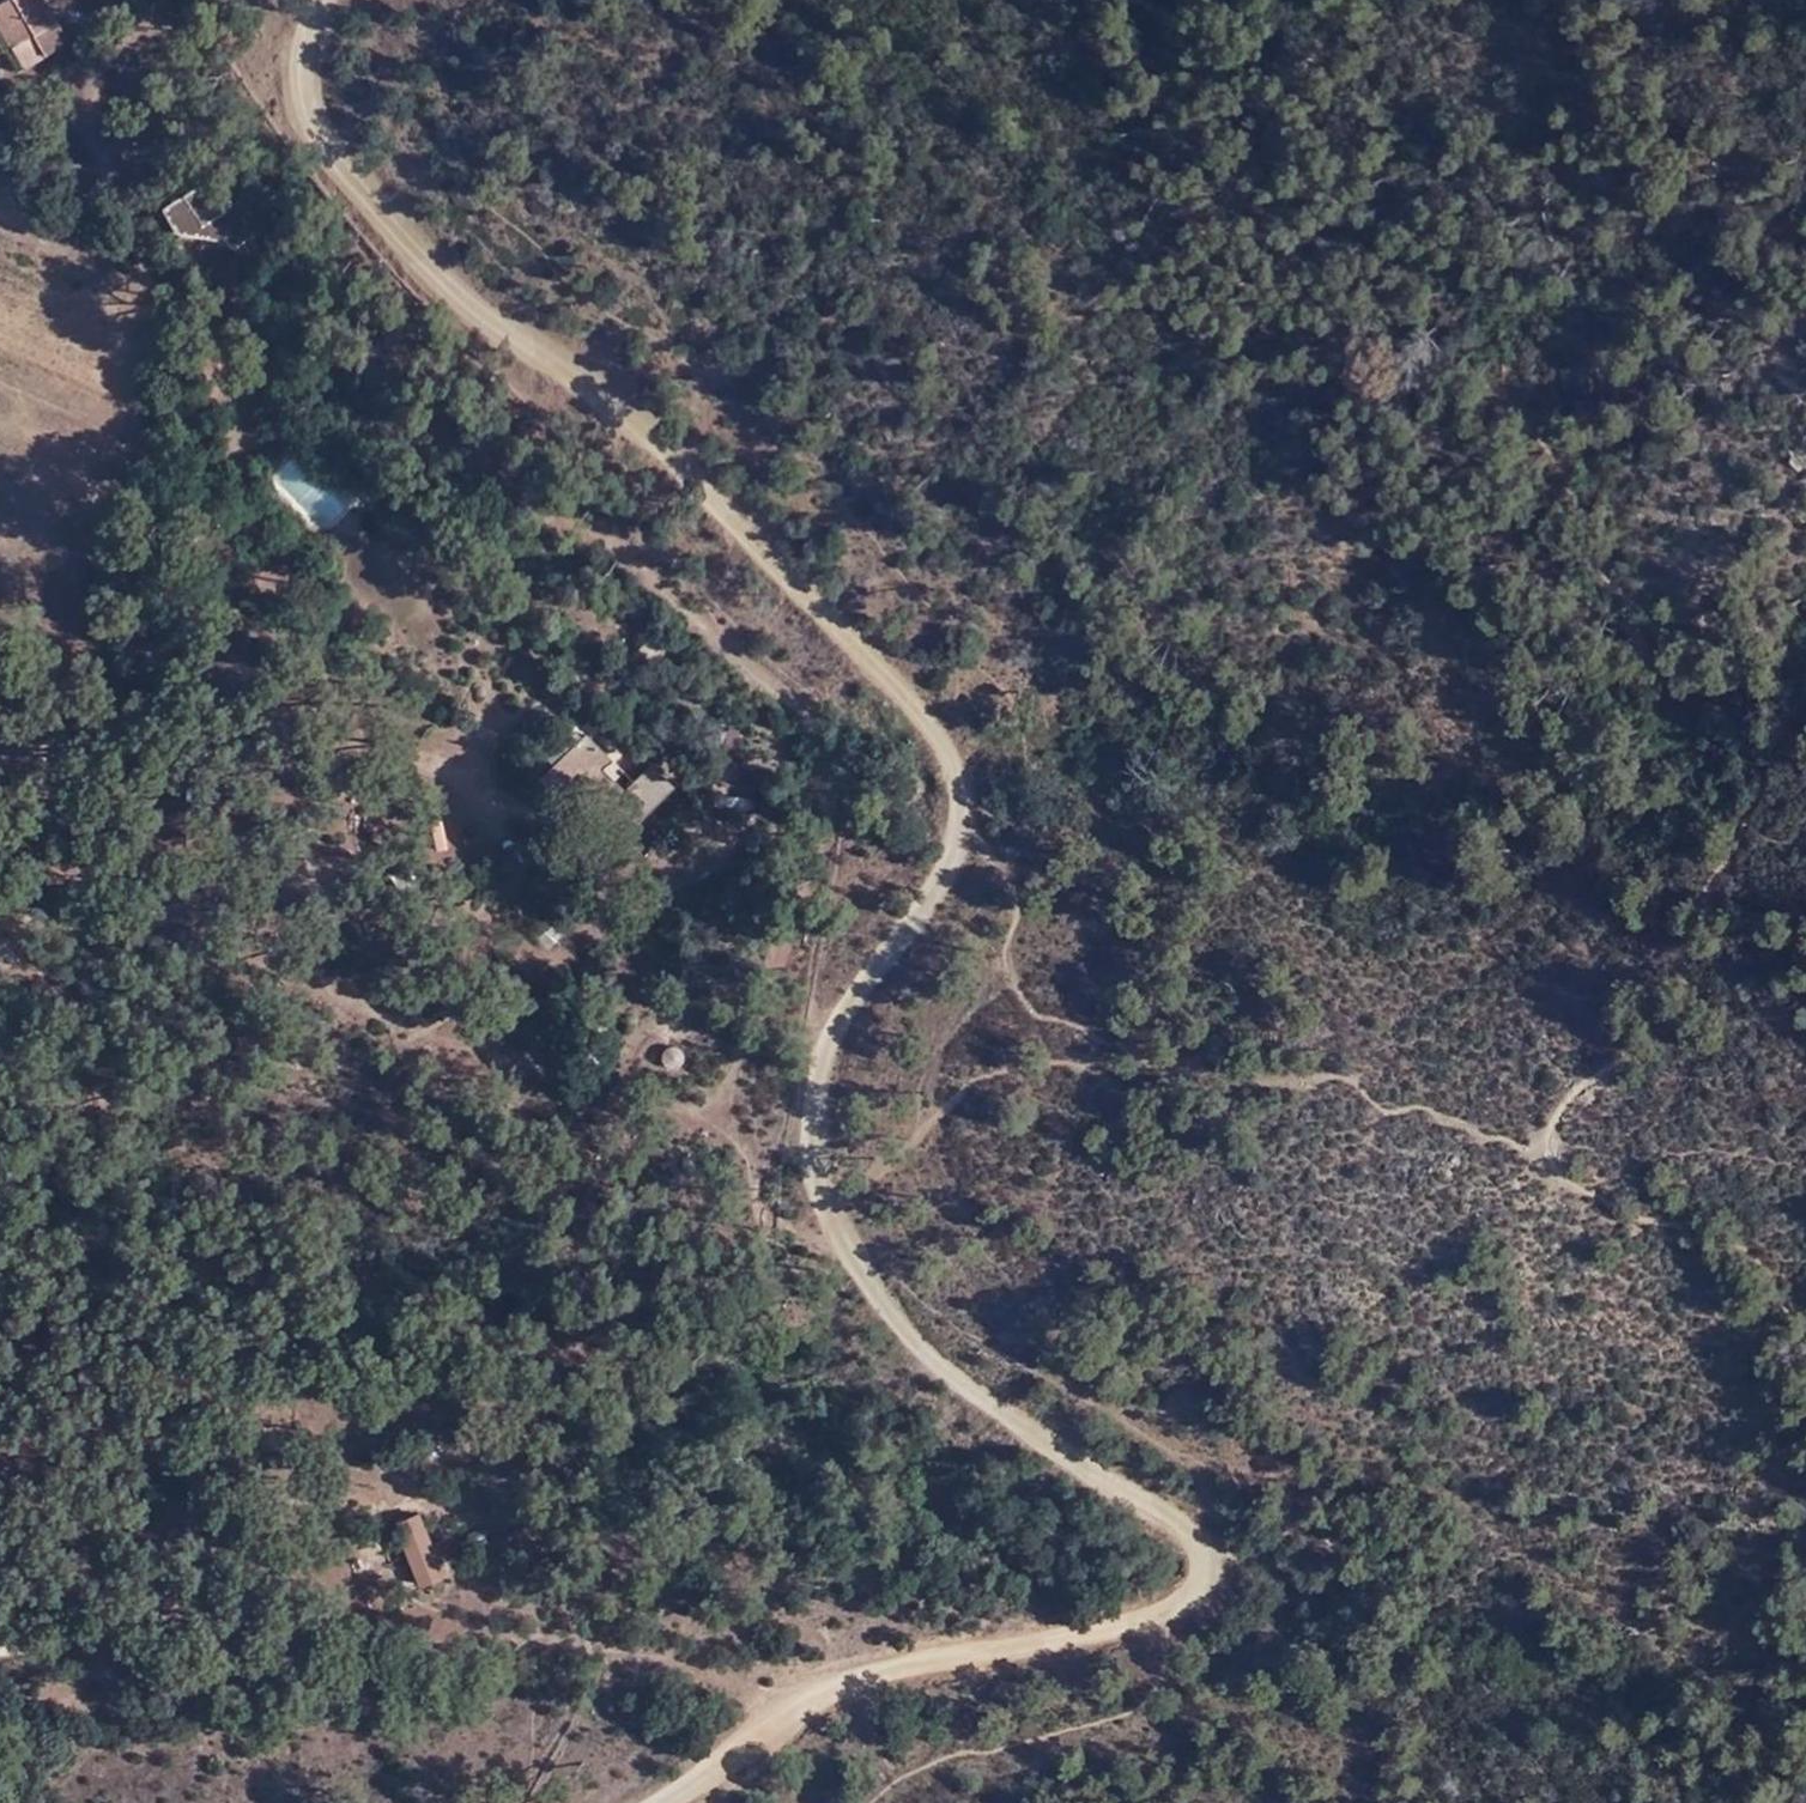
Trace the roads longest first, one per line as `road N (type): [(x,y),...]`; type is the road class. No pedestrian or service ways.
road 1 (track): [(326,0),(309,51),(314,109),(434,282),(636,432),(793,575),(892,683),(939,752),(946,845),(900,931),(830,1026),(809,1152),(832,1238),(888,1319),(1015,1432),(1170,1531),(1192,1561),(1198,1593),(1169,1622),(938,1645),(742,1736),(650,1802)]

